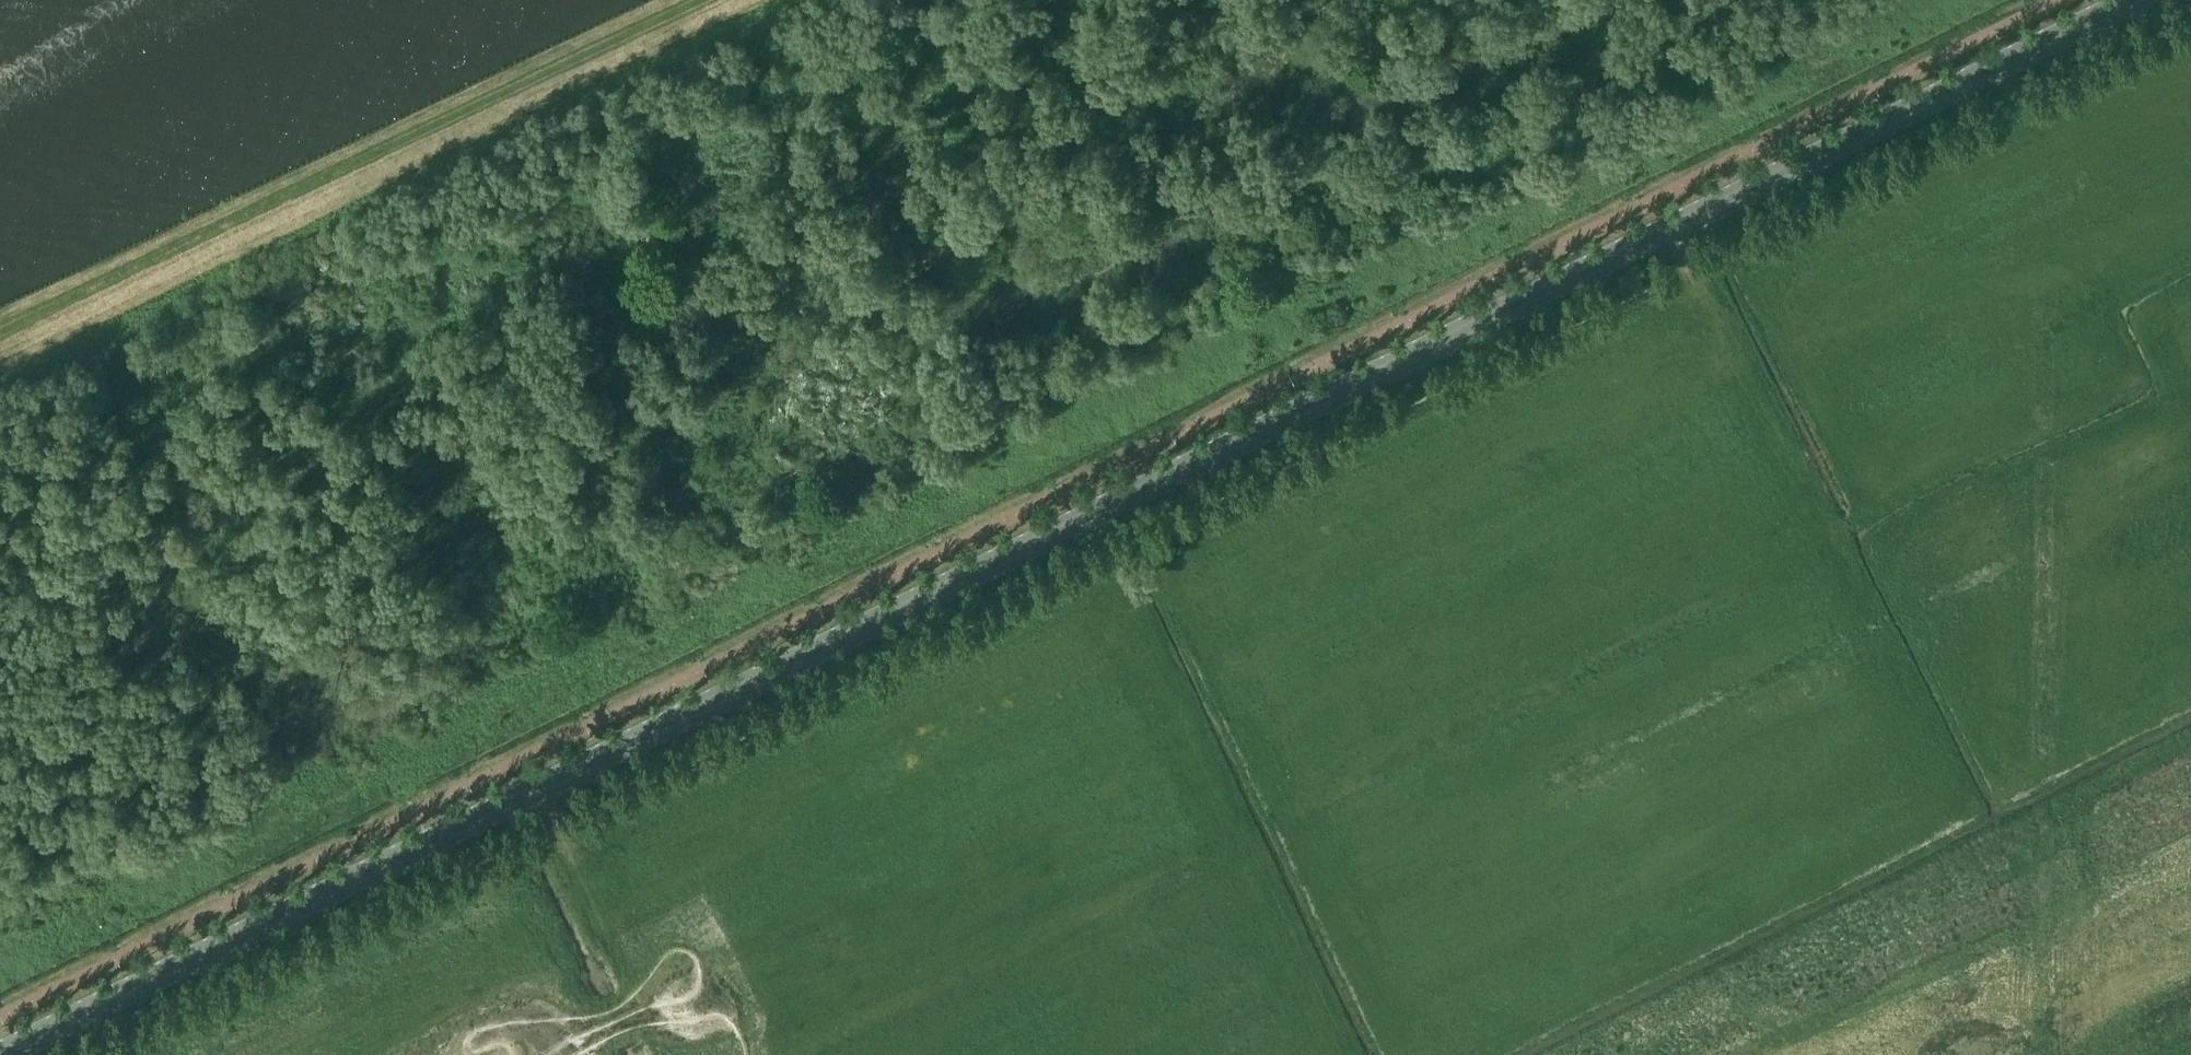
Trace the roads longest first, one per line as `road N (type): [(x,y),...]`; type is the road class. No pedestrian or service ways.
road 1 (tertiary): [(0,1054),(2132,0)]
road 2 (track): [(0,331),(701,0)]

